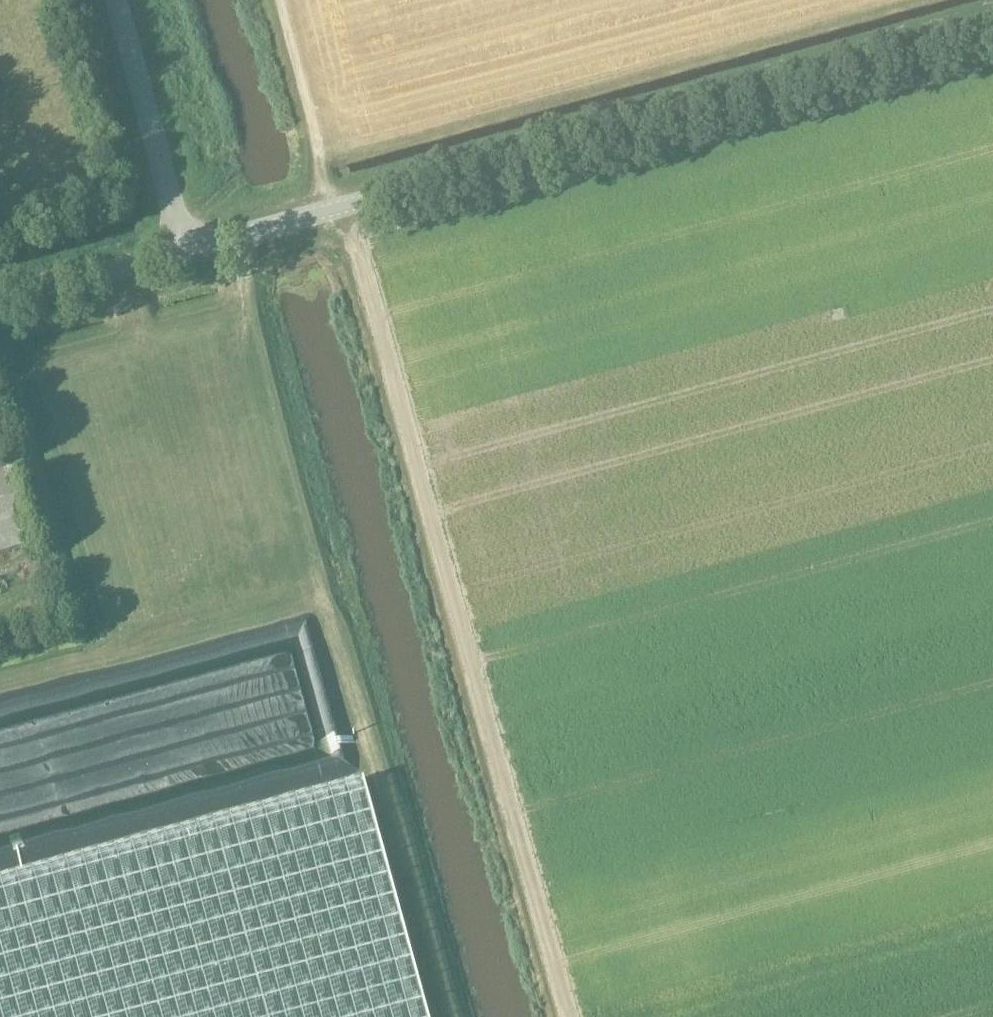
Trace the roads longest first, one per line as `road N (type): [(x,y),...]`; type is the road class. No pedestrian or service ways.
road 1 (unclassified): [(184,250),(992,29)]
road 2 (unclassified): [(184,250),(115,0)]
road 3 (unclassified): [(0,301),(184,250)]

